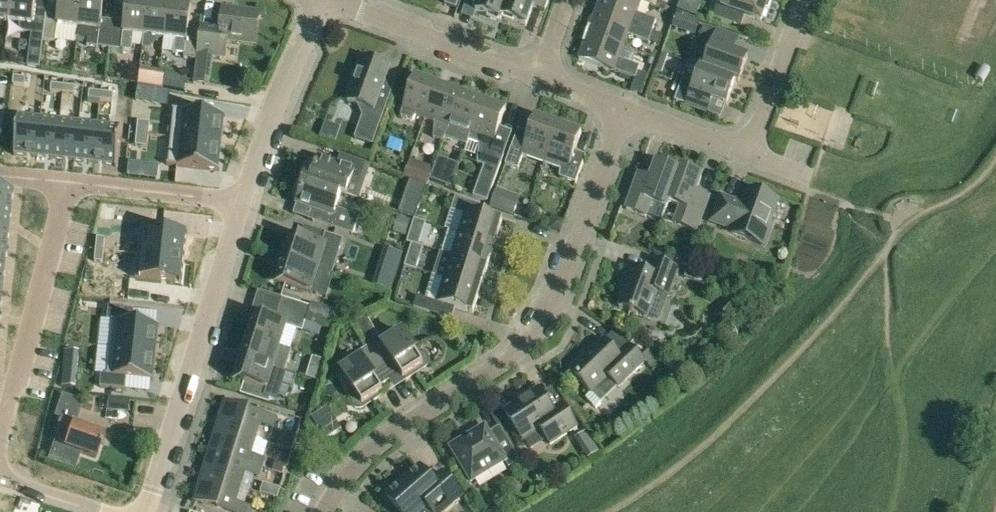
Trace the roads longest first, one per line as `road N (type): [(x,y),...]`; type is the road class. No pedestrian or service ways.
road 1 (residential): [(325,511),(376,449),(528,341),(558,285),(625,109)]
road 2 (residential): [(142,511),(241,209)]
road 3 (residential): [(71,183),(0,447)]
road 4 (residential): [(241,209),(323,0)]
road 5 (residential): [(538,76),(330,0)]
road 6 (residential): [(71,183),(241,209)]
road 7 (residential): [(749,154),(806,0)]
road 8 (residential): [(749,154),(625,109)]

